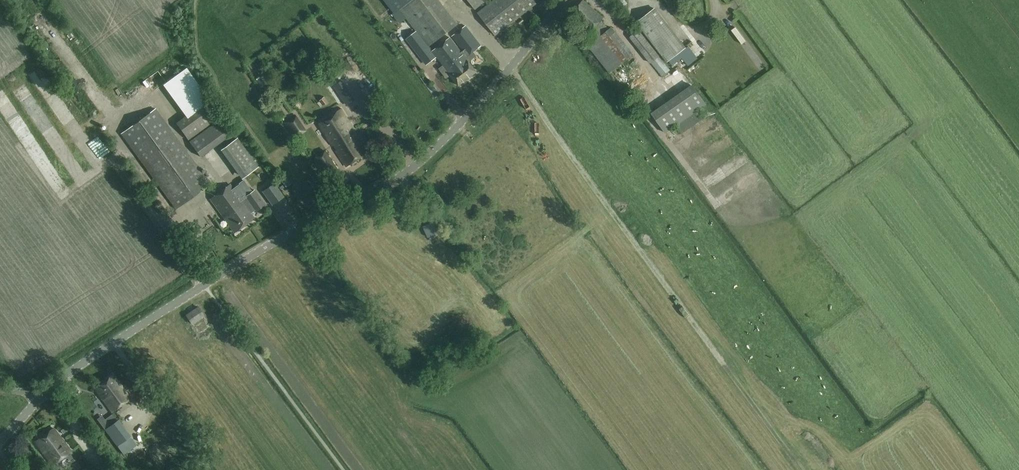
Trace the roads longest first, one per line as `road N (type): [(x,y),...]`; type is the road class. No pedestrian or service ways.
road 1 (unclassified): [(0,441),(56,384),(136,328),(419,162),(565,0)]

